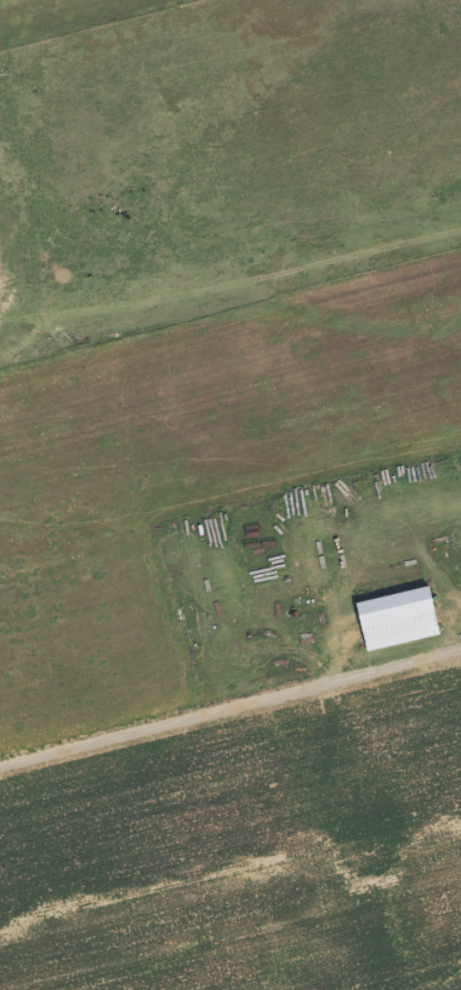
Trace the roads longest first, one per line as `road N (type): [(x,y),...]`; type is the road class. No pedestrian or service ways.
road 1 (residential): [(0,733),(460,611)]

